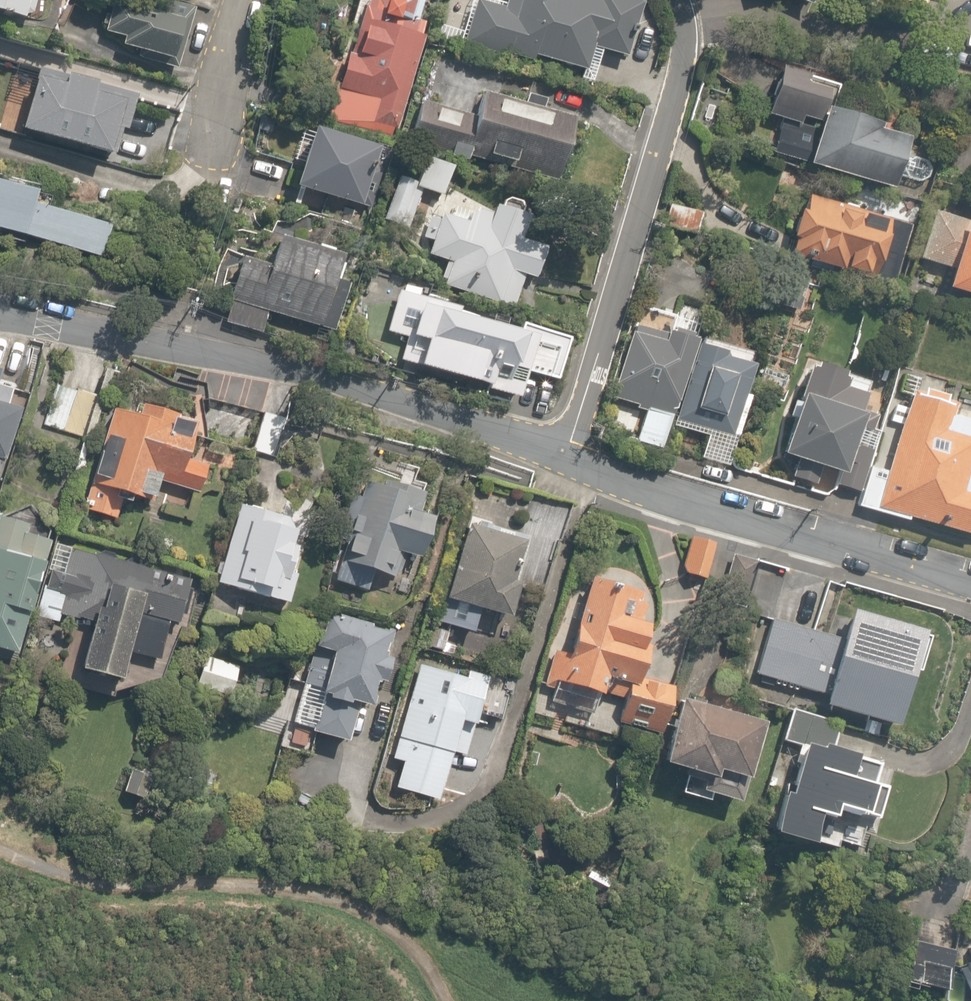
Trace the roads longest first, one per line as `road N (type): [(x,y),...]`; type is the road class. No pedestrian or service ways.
road 1 (residential): [(0,312),(281,369),(563,458)]
road 2 (residential): [(673,0),(682,36),(668,120),(563,458)]
road 3 (residential): [(563,458),(970,581)]
road 4 (residential): [(205,154),(238,0)]

